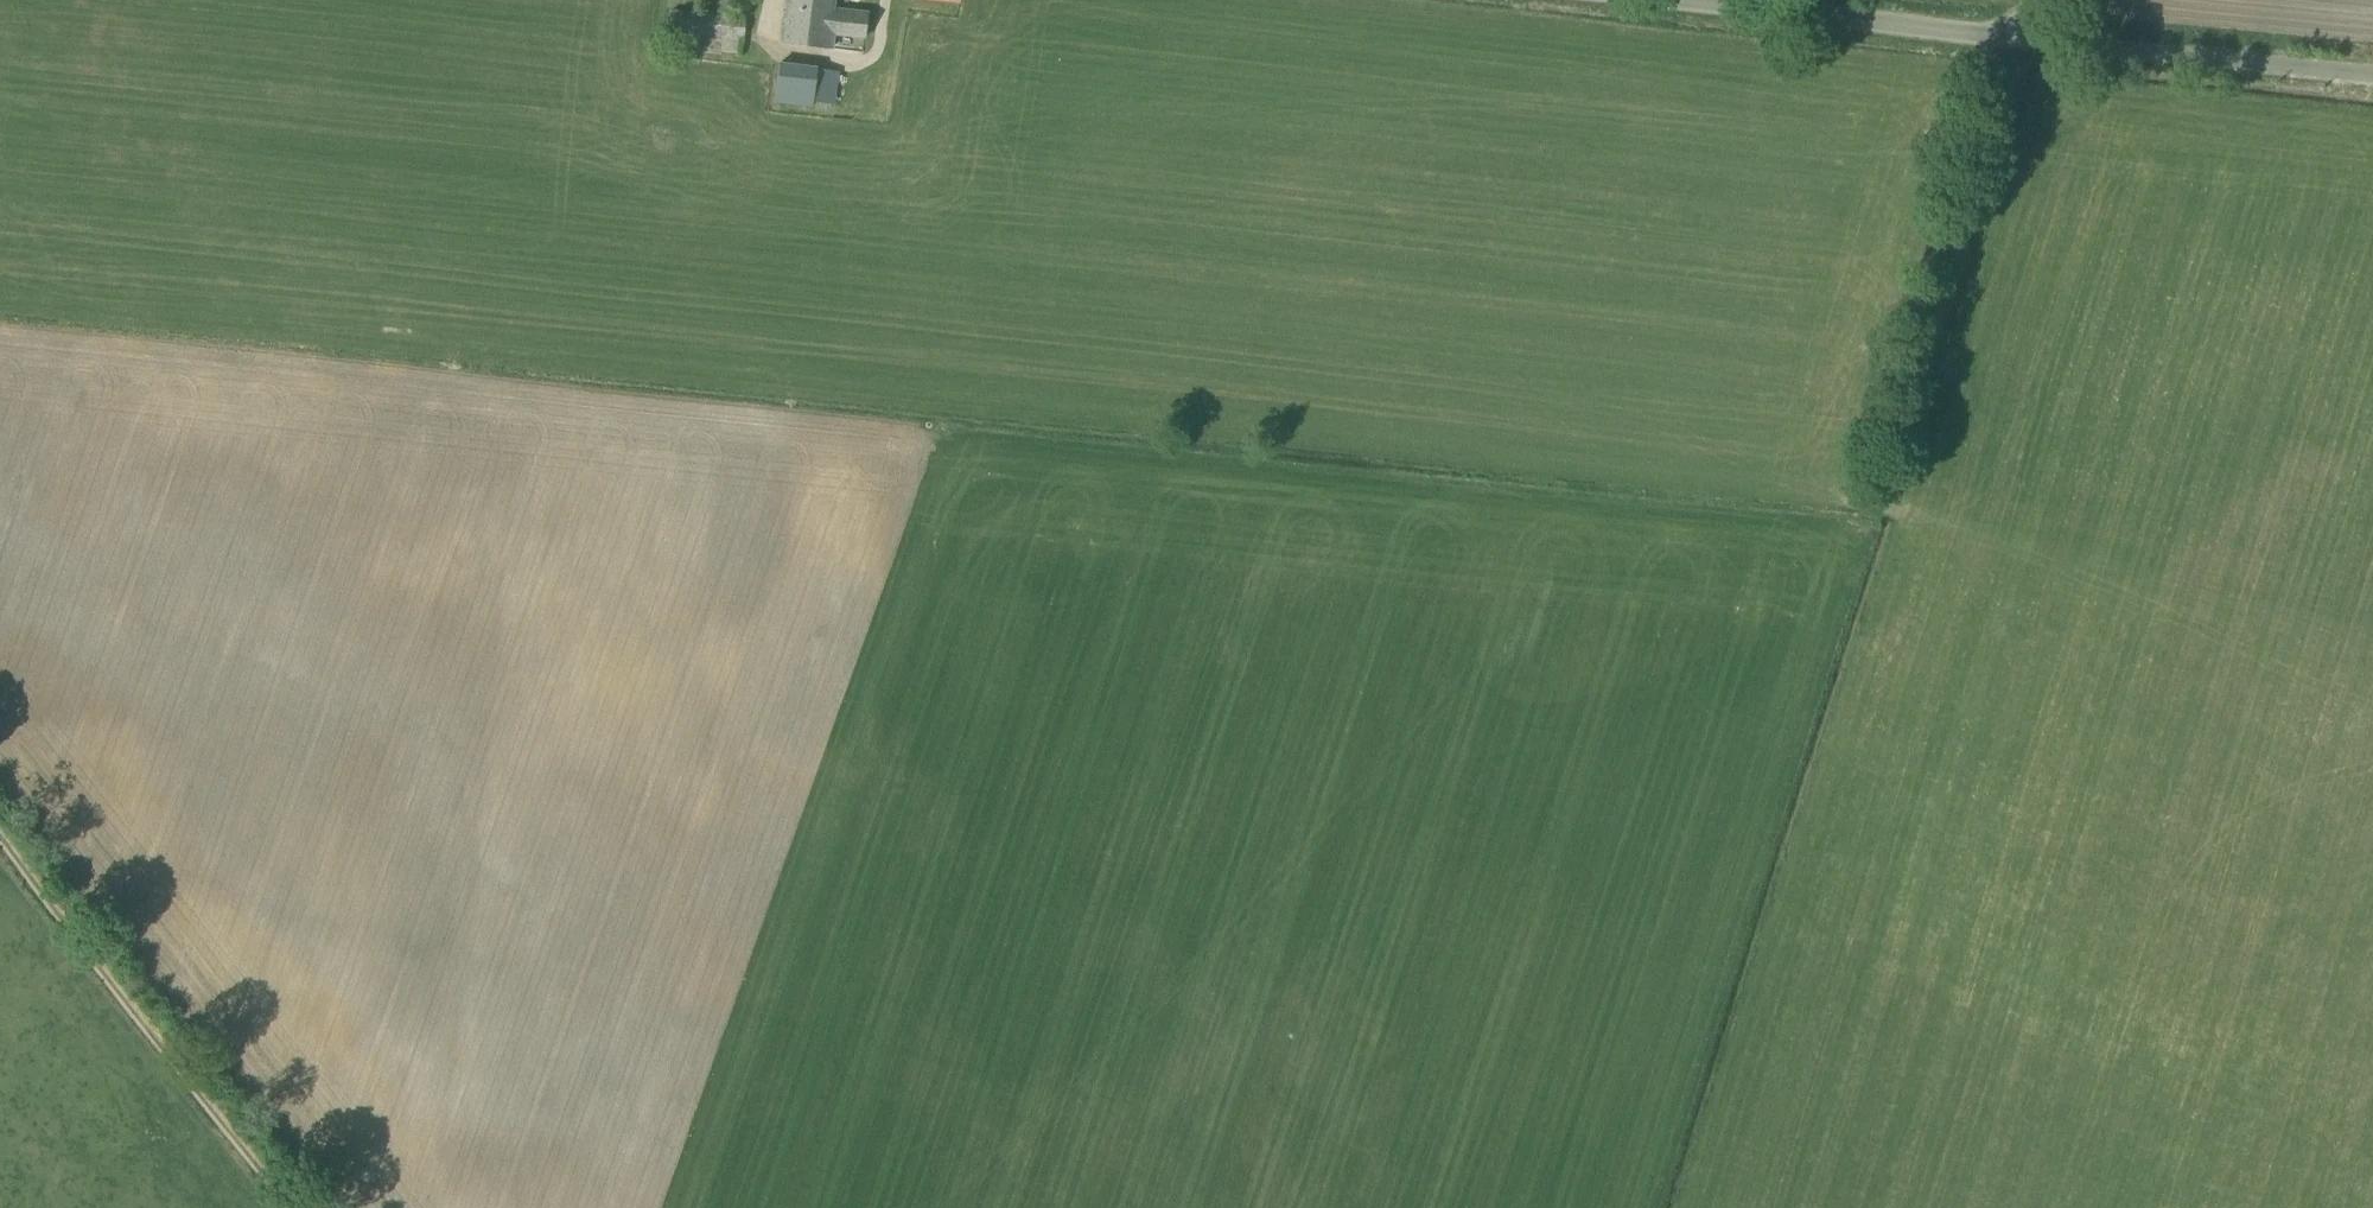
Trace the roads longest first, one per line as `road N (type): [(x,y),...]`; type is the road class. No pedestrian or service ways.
road 1 (track): [(286,1207),(0,842)]
road 2 (unclassified): [(2032,37),(1681,0)]
road 3 (unclassified): [(2372,76),(2032,37)]

